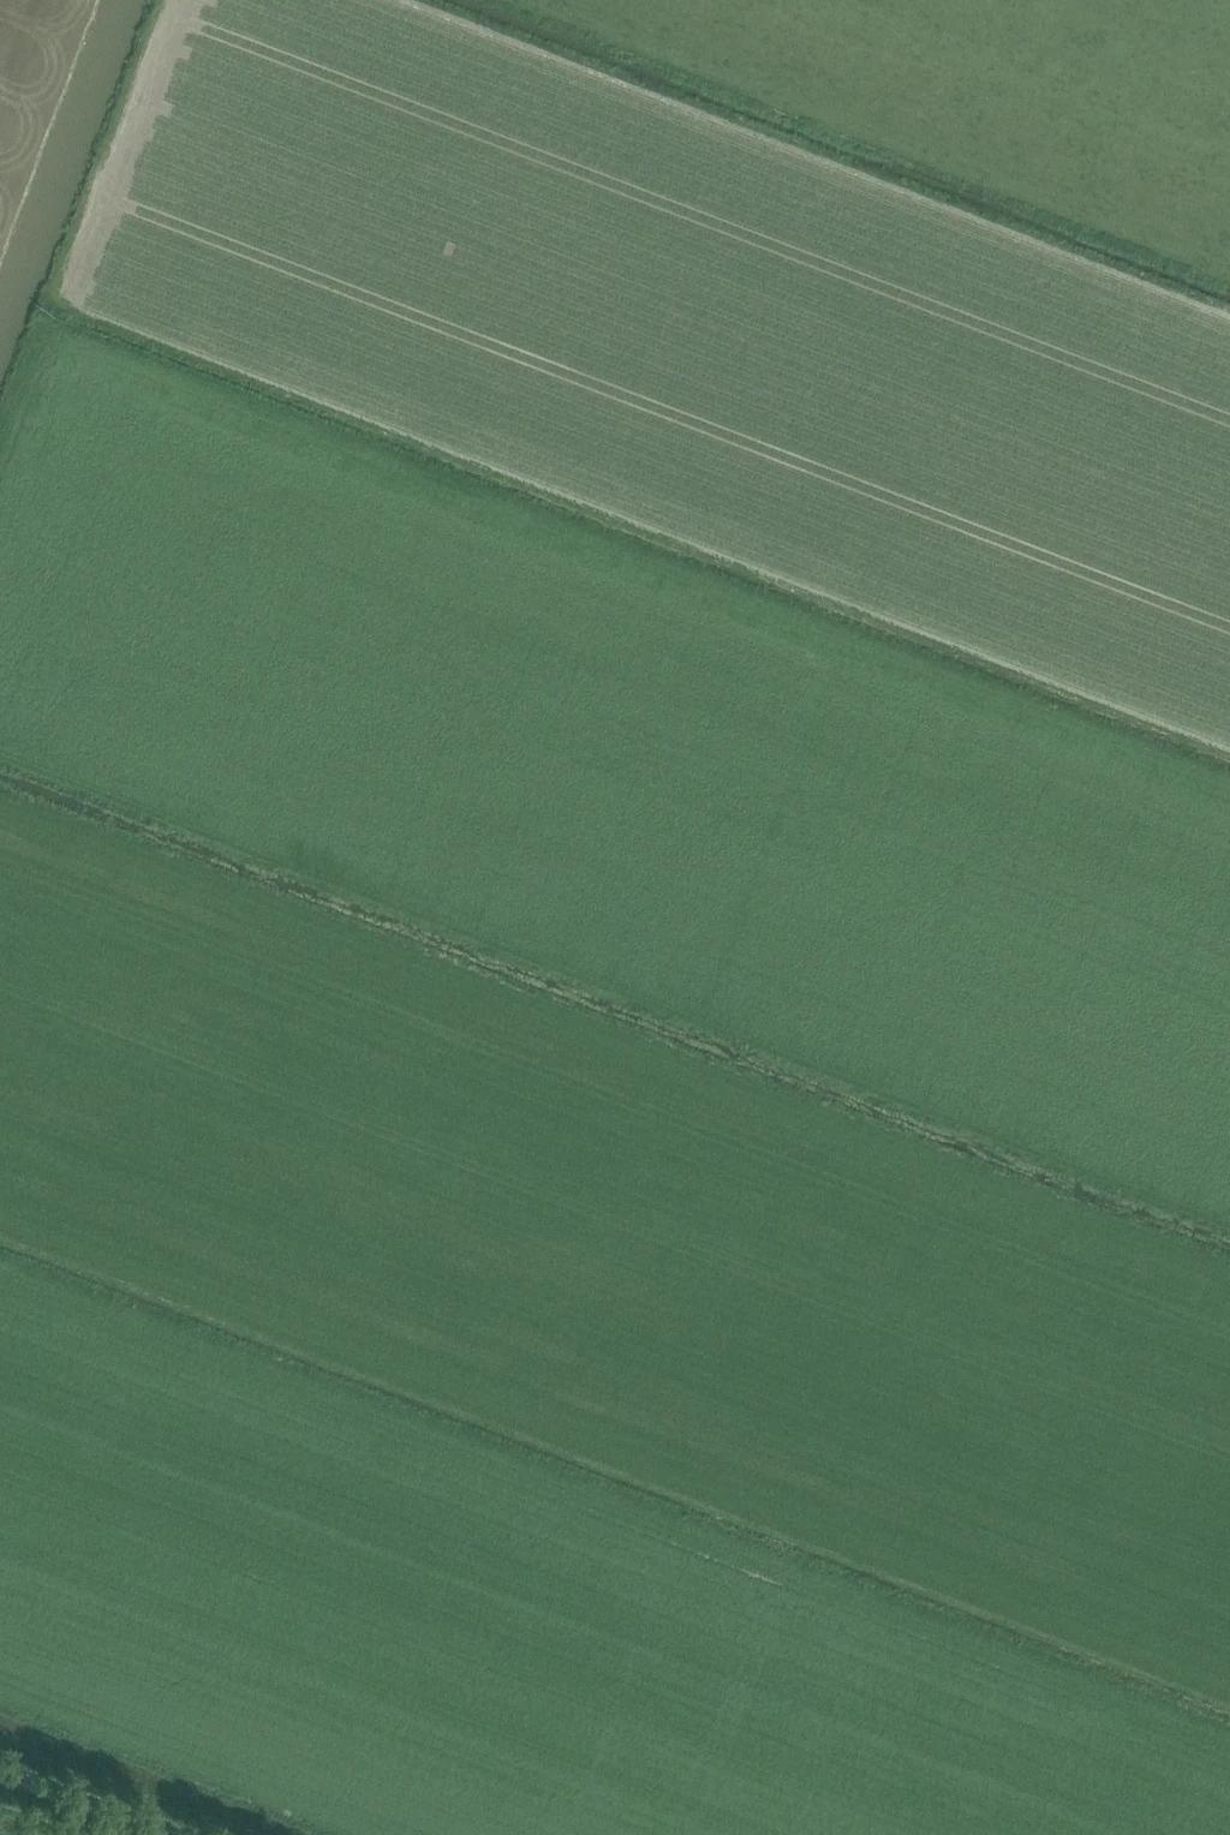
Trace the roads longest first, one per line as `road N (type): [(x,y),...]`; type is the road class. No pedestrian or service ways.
road 1 (unclassified): [(161,1834),(0,1774)]

